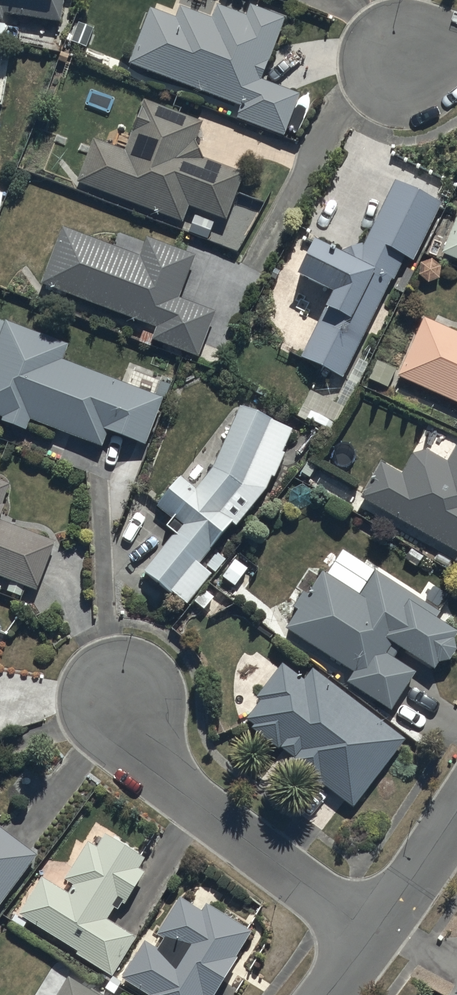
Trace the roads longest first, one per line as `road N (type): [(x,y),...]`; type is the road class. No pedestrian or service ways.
road 1 (residential): [(373,942),(163,775),(134,736),(121,696)]
road 2 (residential): [(456,818),(373,942)]

